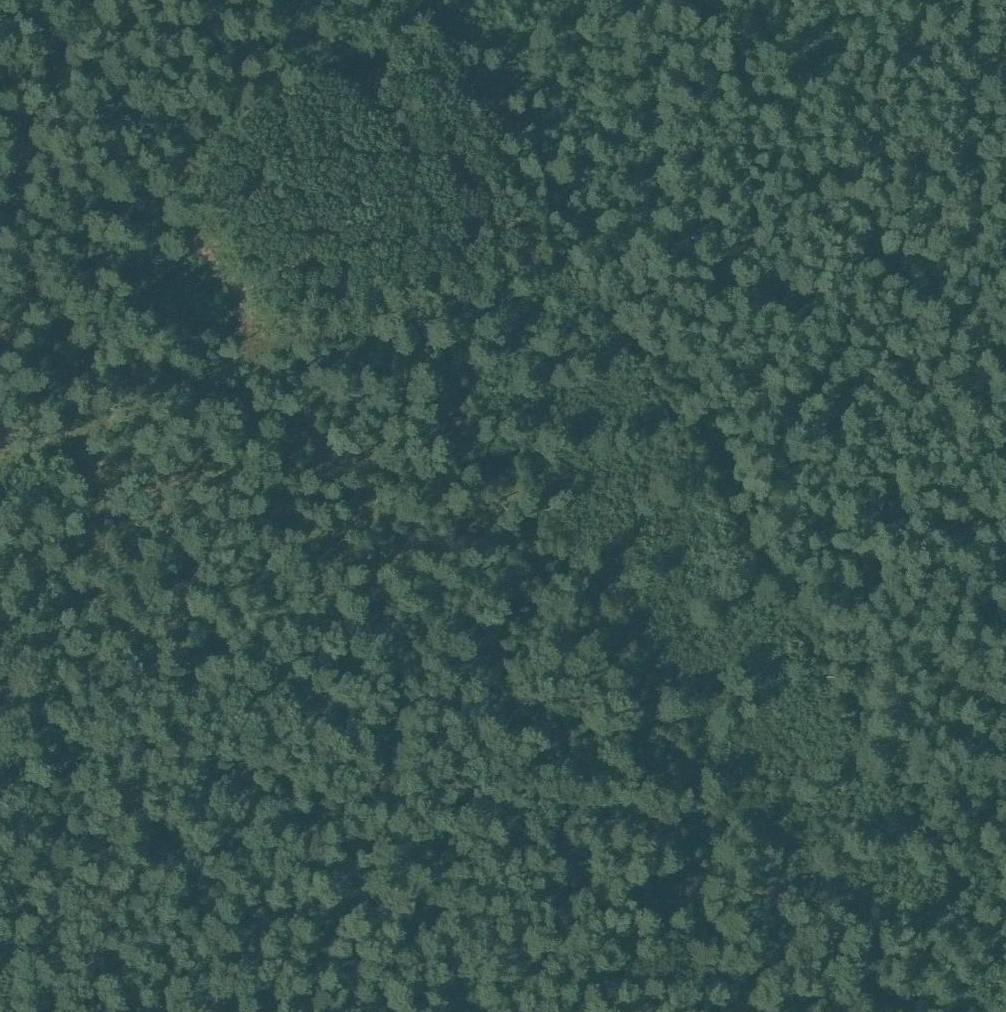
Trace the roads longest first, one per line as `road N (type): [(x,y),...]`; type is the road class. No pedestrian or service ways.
road 1 (track): [(53,0),(0,158)]

